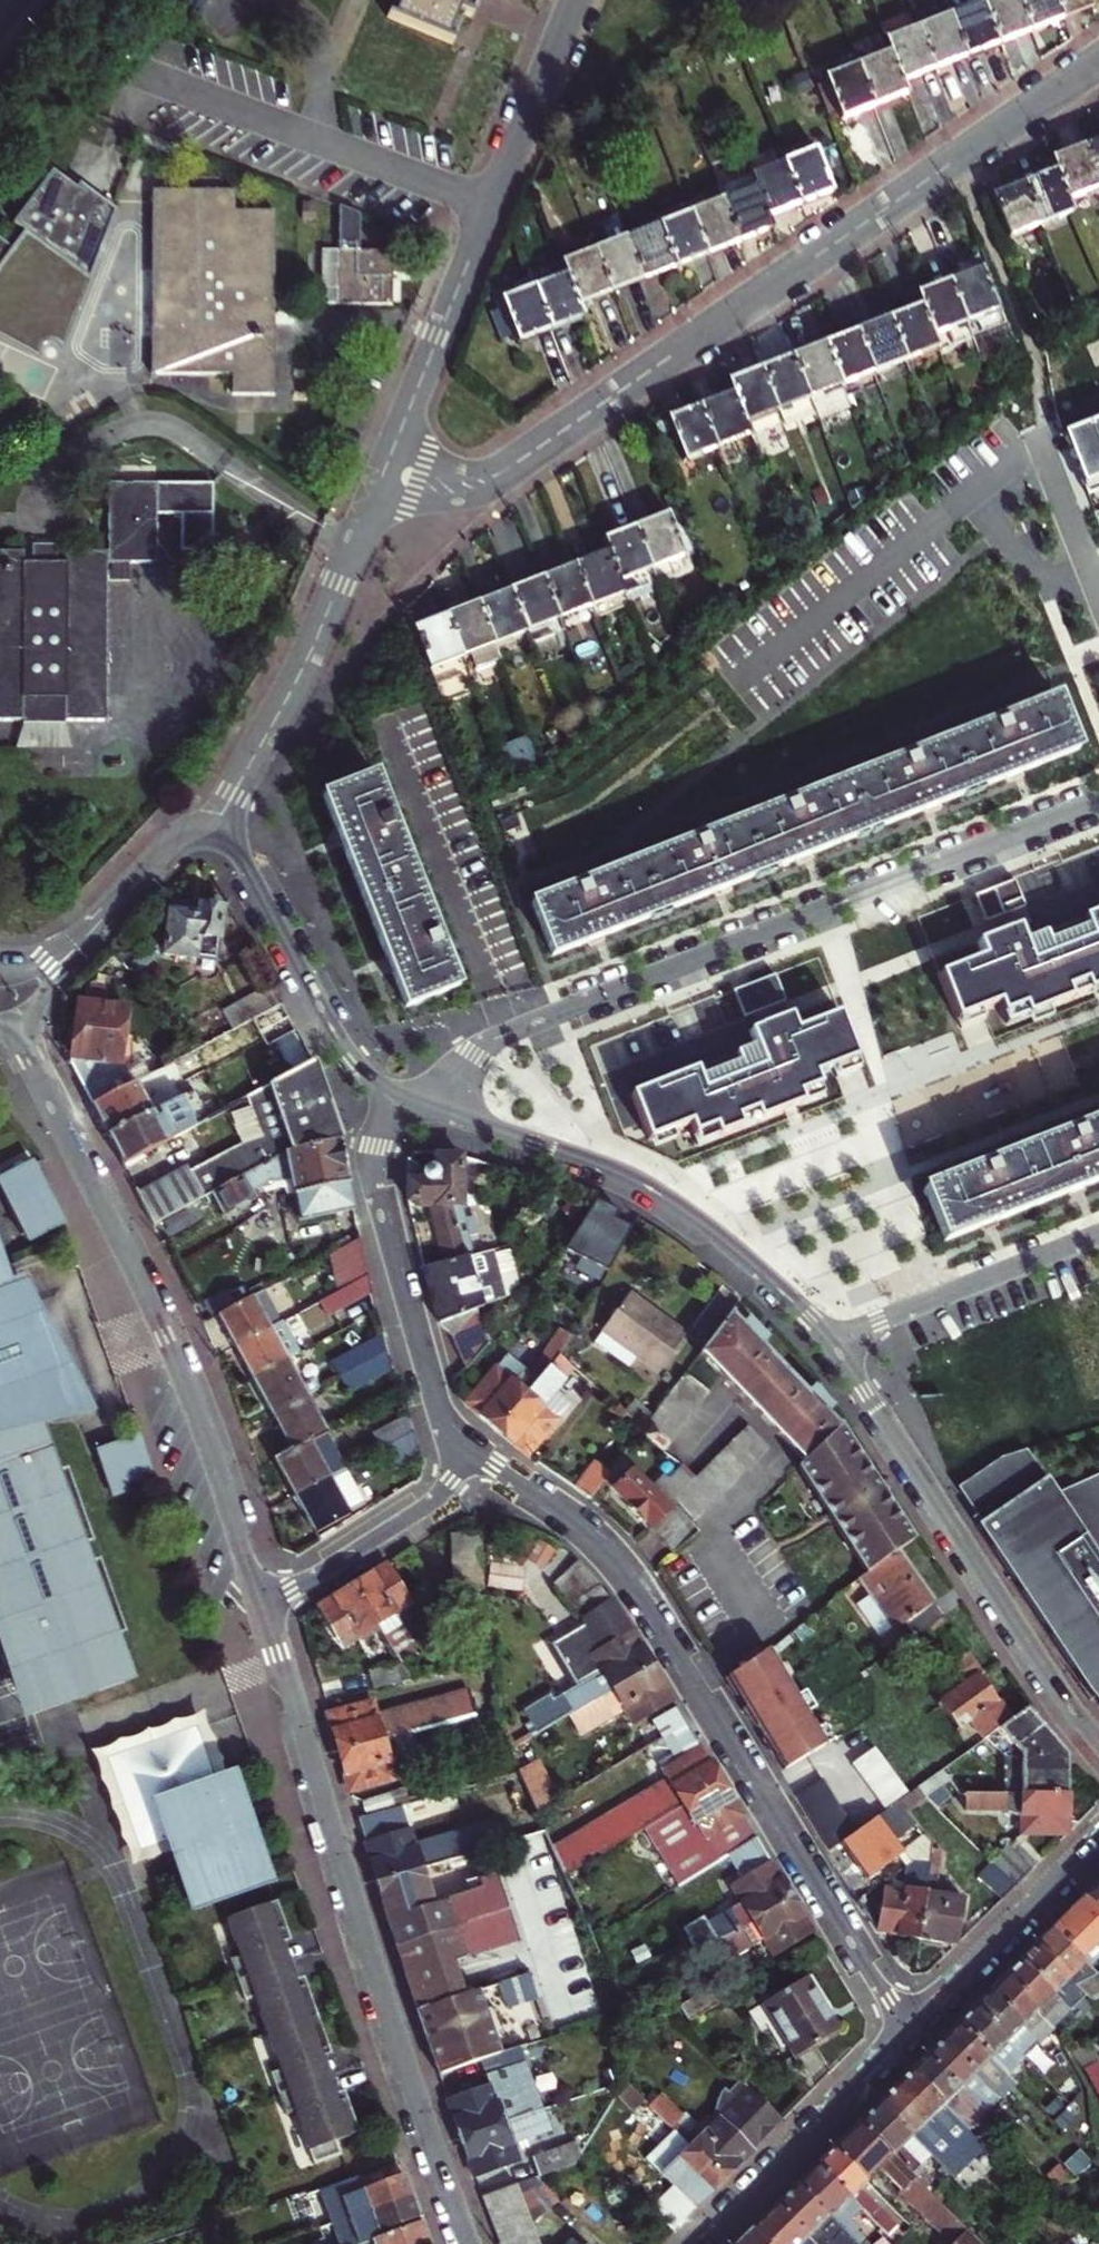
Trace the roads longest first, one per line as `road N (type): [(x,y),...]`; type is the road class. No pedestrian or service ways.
road 1 (residential): [(386,475),(448,486),(501,473),(1098,63)]
road 2 (residential): [(904,2031),(626,1577),(572,1520),(471,1451)]
road 3 (tertiary): [(262,1611),(469,2243)]
road 4 (tertiary): [(20,1044),(160,1324),(262,1611)]
road 5 (residential): [(386,475),(577,0)]
road 6 (tertiary): [(1098,1741),(831,1343)]
road 7 (tertiary): [(831,1343),(764,1275),(655,1192),(455,1112)]
road 8 (residential): [(455,1112),(474,1058),(508,1034),(825,912)]
road 9 (residential): [(217,836),(302,670),(386,475)]
road 10 (residential): [(471,1451),(435,1406),(376,1184),(373,1142),(396,1088)]
road 11 (tertiary): [(396,1088),(348,1045),(249,867),(217,836)]
road 12 (residential): [(699,2243),(904,2031)]
road 13 (residential): [(825,912),(1098,804)]
road 14 (residential): [(1098,1230),(831,1343)]
road 15 (residential): [(904,2031),(1098,1840)]
road 16 (residential): [(262,1611),(417,1514),(471,1451)]
road 17 (residential): [(1036,360),(1041,441),(1098,584)]
road 18 (residential): [(825,912),(894,1088)]
road 19 (tertiary): [(217,836),(177,842),(82,943)]
road 20 (tertiary): [(82,943),(45,988),(20,1044)]

